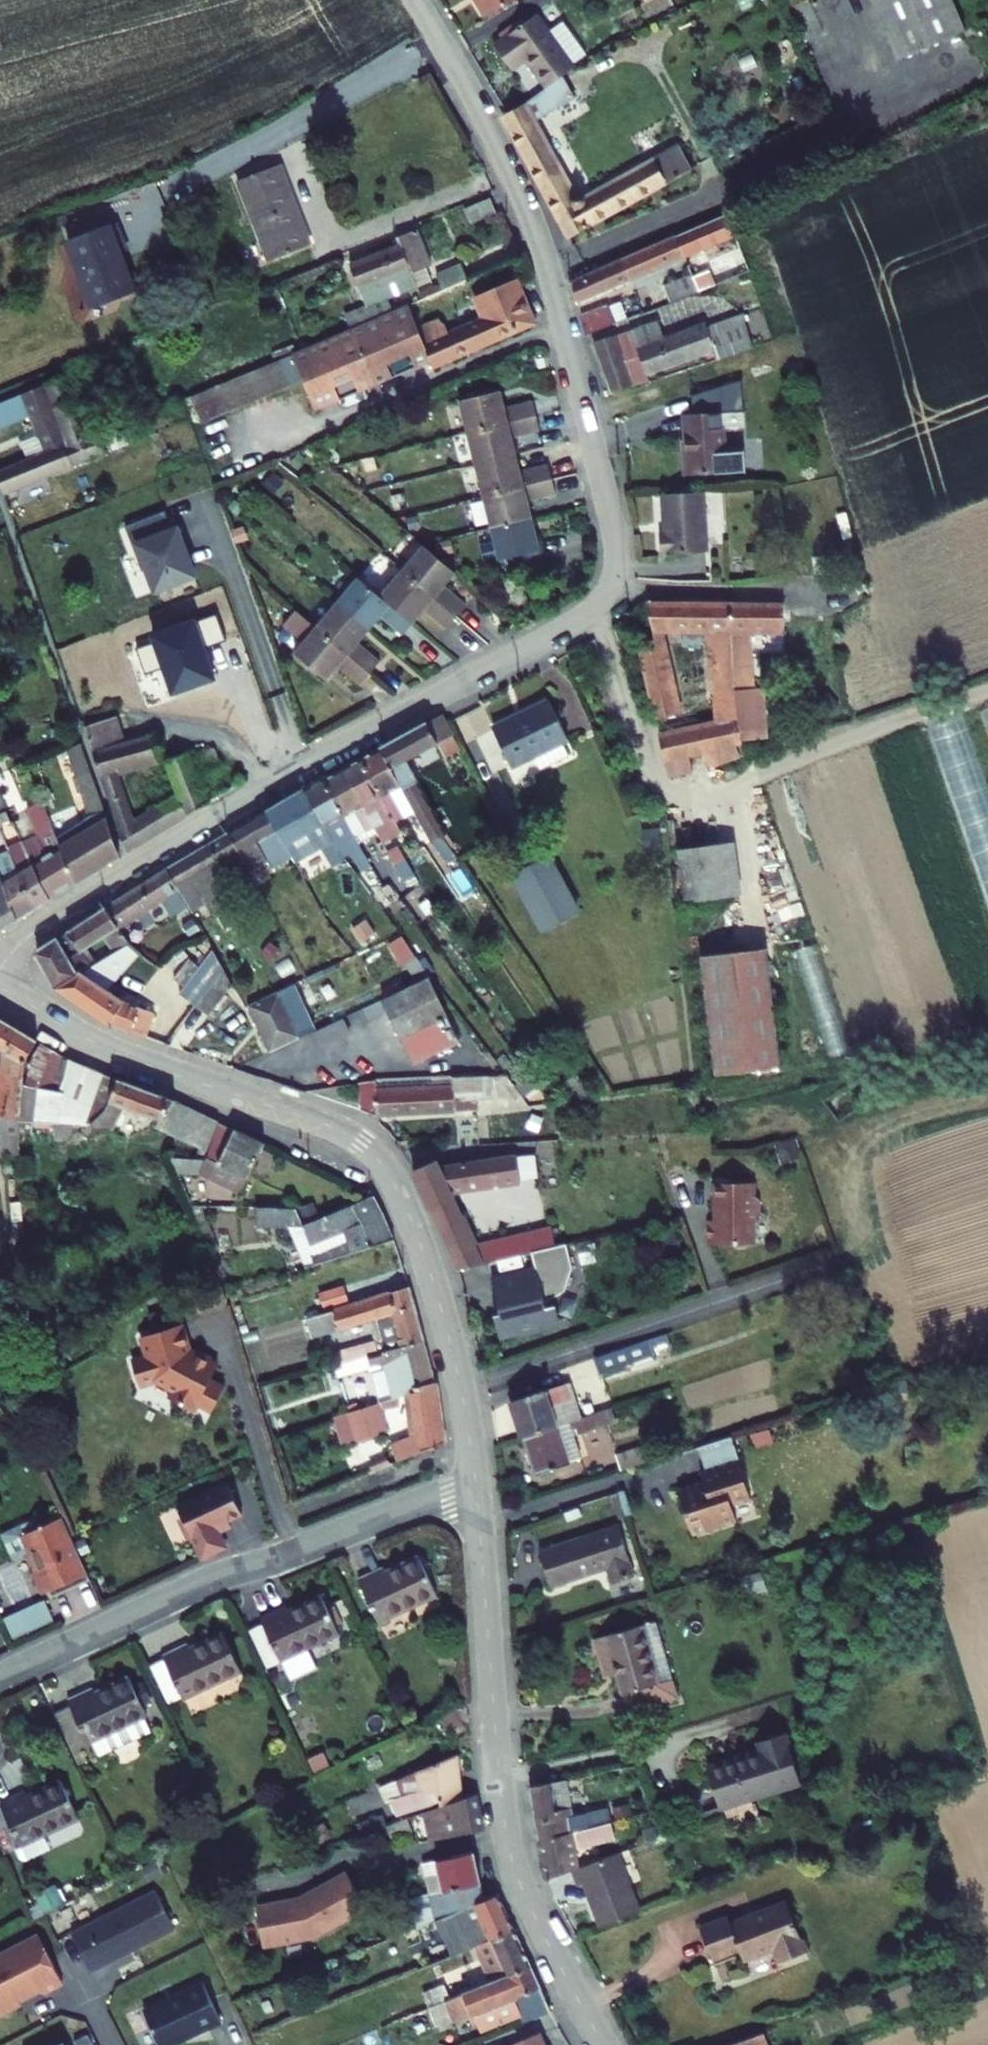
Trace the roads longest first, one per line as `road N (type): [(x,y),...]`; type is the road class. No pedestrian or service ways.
road 1 (residential): [(0,966),(40,926),(289,773),(579,618),(610,583),(615,538),(537,234),(500,151),(413,0)]
road 2 (residential): [(0,988),(111,1050),(331,1126),(374,1151),(442,1311),(476,1485)]
road 3 (residential): [(476,1485),(510,1849),(525,1896),(603,2044)]
road 4 (track): [(590,609),(657,784),(684,798),(763,778),(987,691)]
road 5 (residential): [(0,1677),(226,1574),(476,1485)]

